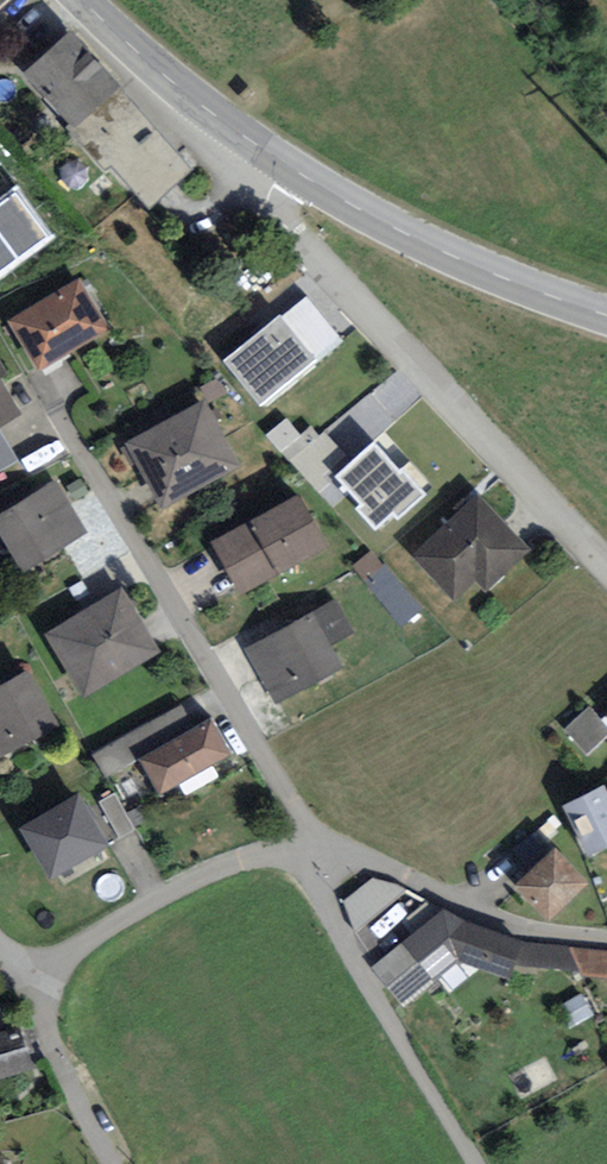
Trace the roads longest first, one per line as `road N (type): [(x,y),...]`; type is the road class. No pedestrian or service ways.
road 1 (residential): [(26,978),(200,876),(312,847),(351,853),(530,931),(606,940)]
road 2 (residential): [(264,153),(259,181),(267,205),(606,568)]
road 3 (secondary): [(264,153),(392,227),(606,317)]
road 4 (secondary): [(80,0),(264,153)]

